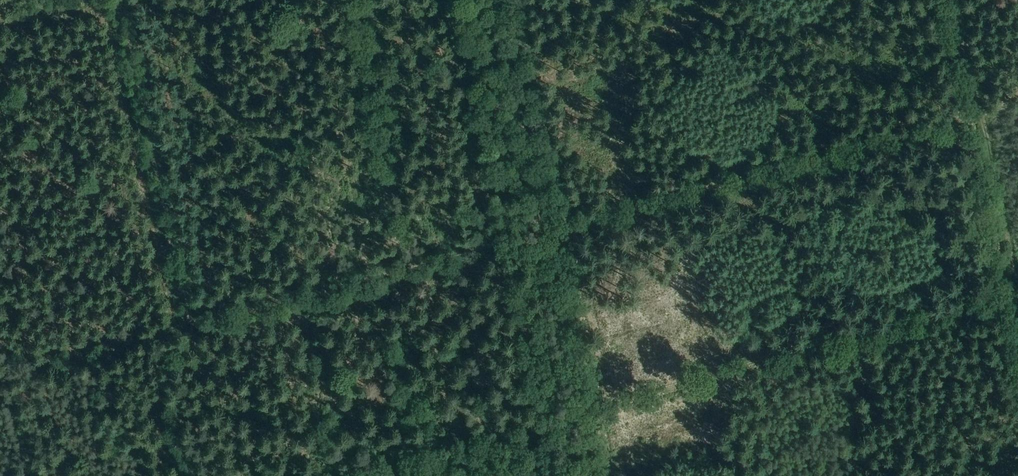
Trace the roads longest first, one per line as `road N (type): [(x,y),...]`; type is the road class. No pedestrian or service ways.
road 1 (track): [(497,0),(546,233),(191,323),(224,475)]
road 2 (track): [(981,113),(546,233)]
road 3 (track): [(191,323),(119,0)]
road 4 (track): [(1017,302),(957,0)]
road 5 (track): [(596,475),(546,233)]

